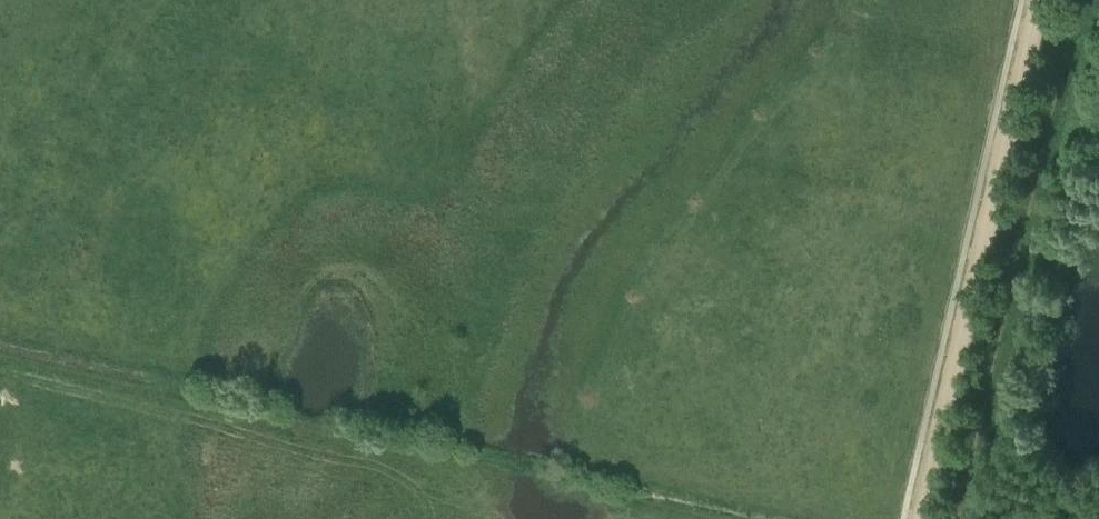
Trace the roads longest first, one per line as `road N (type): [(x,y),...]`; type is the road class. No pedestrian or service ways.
road 1 (track): [(921,518),(1039,0)]

